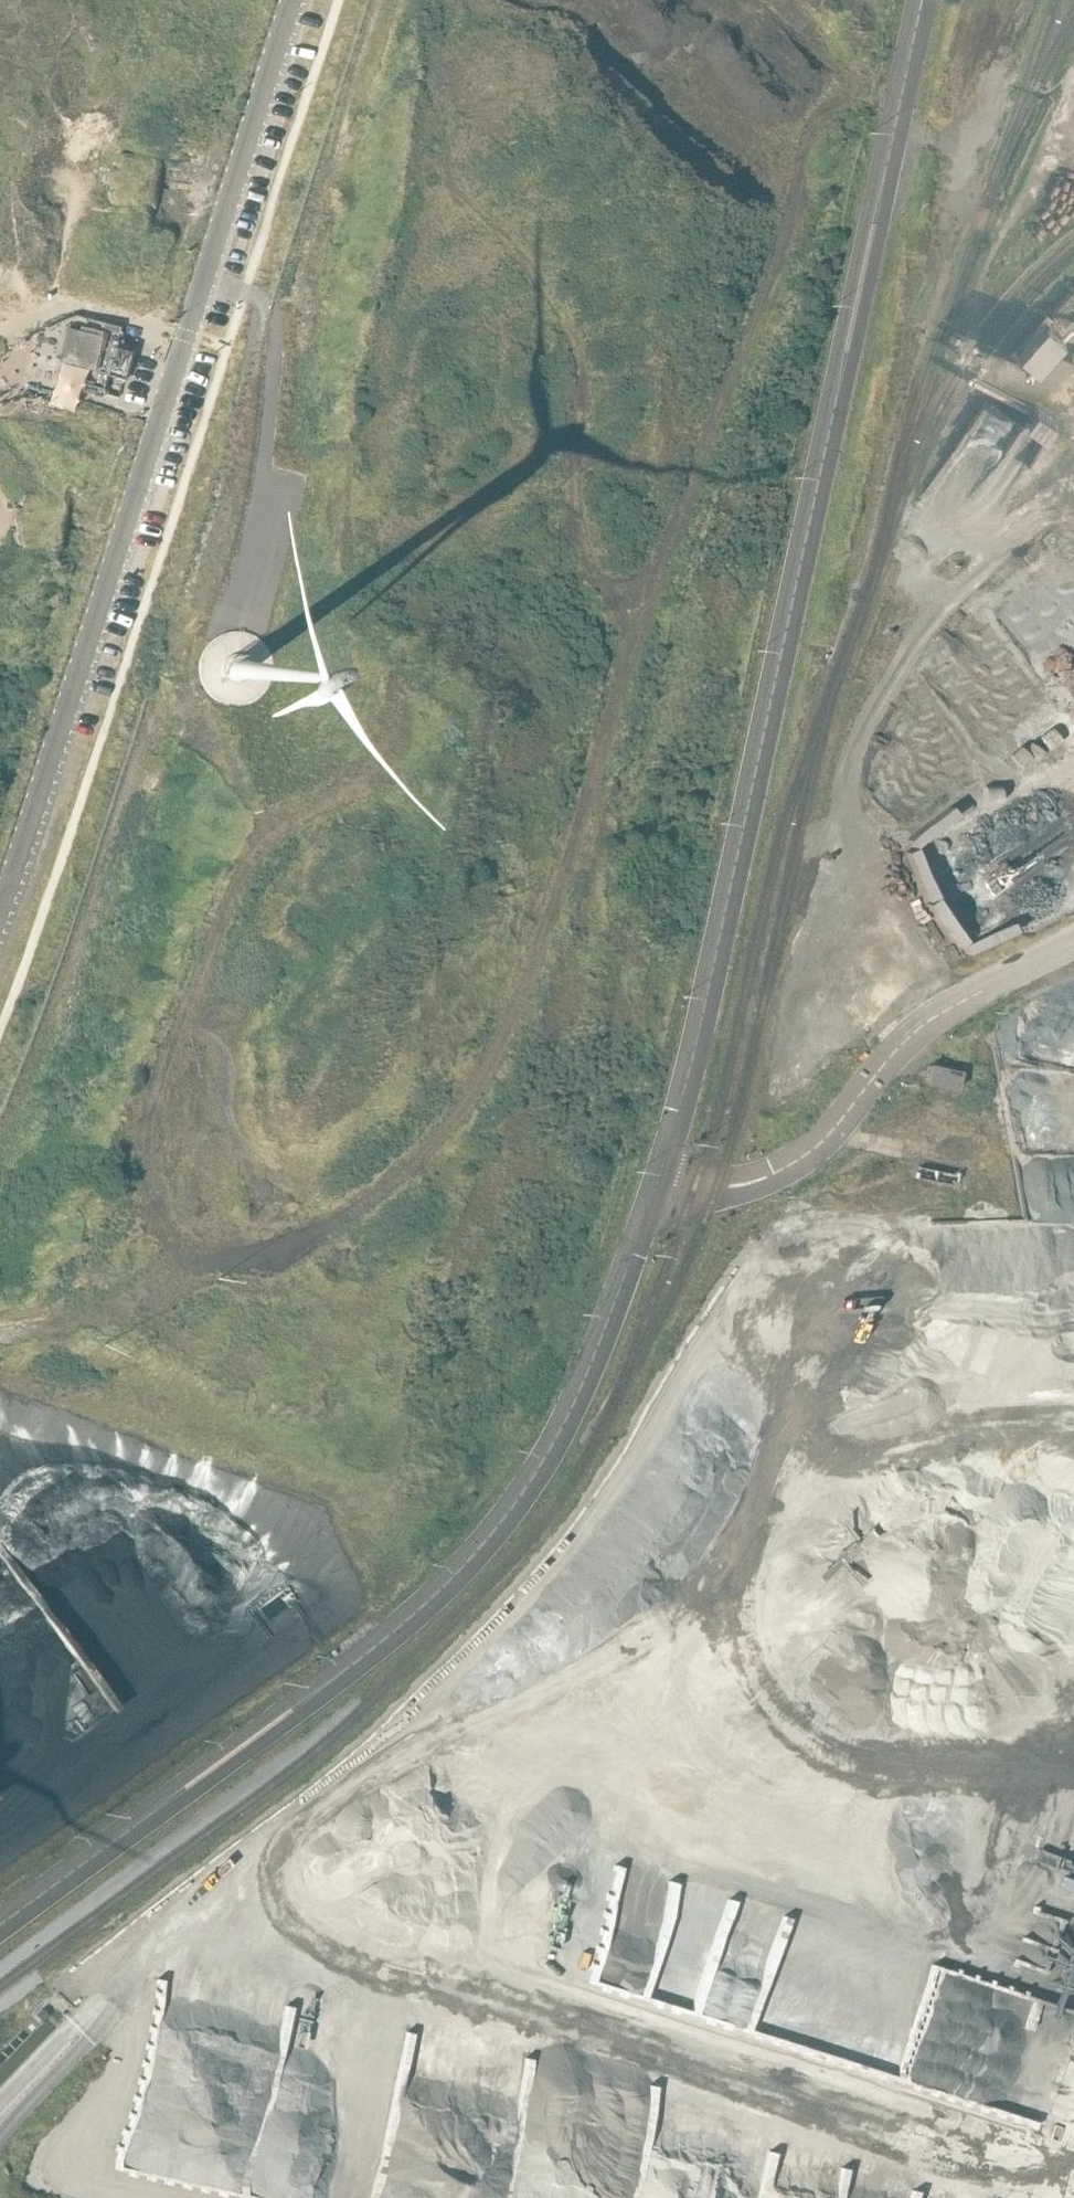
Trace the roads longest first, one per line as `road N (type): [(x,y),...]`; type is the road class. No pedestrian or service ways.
road 1 (unclassified): [(0,909),(292,0)]

